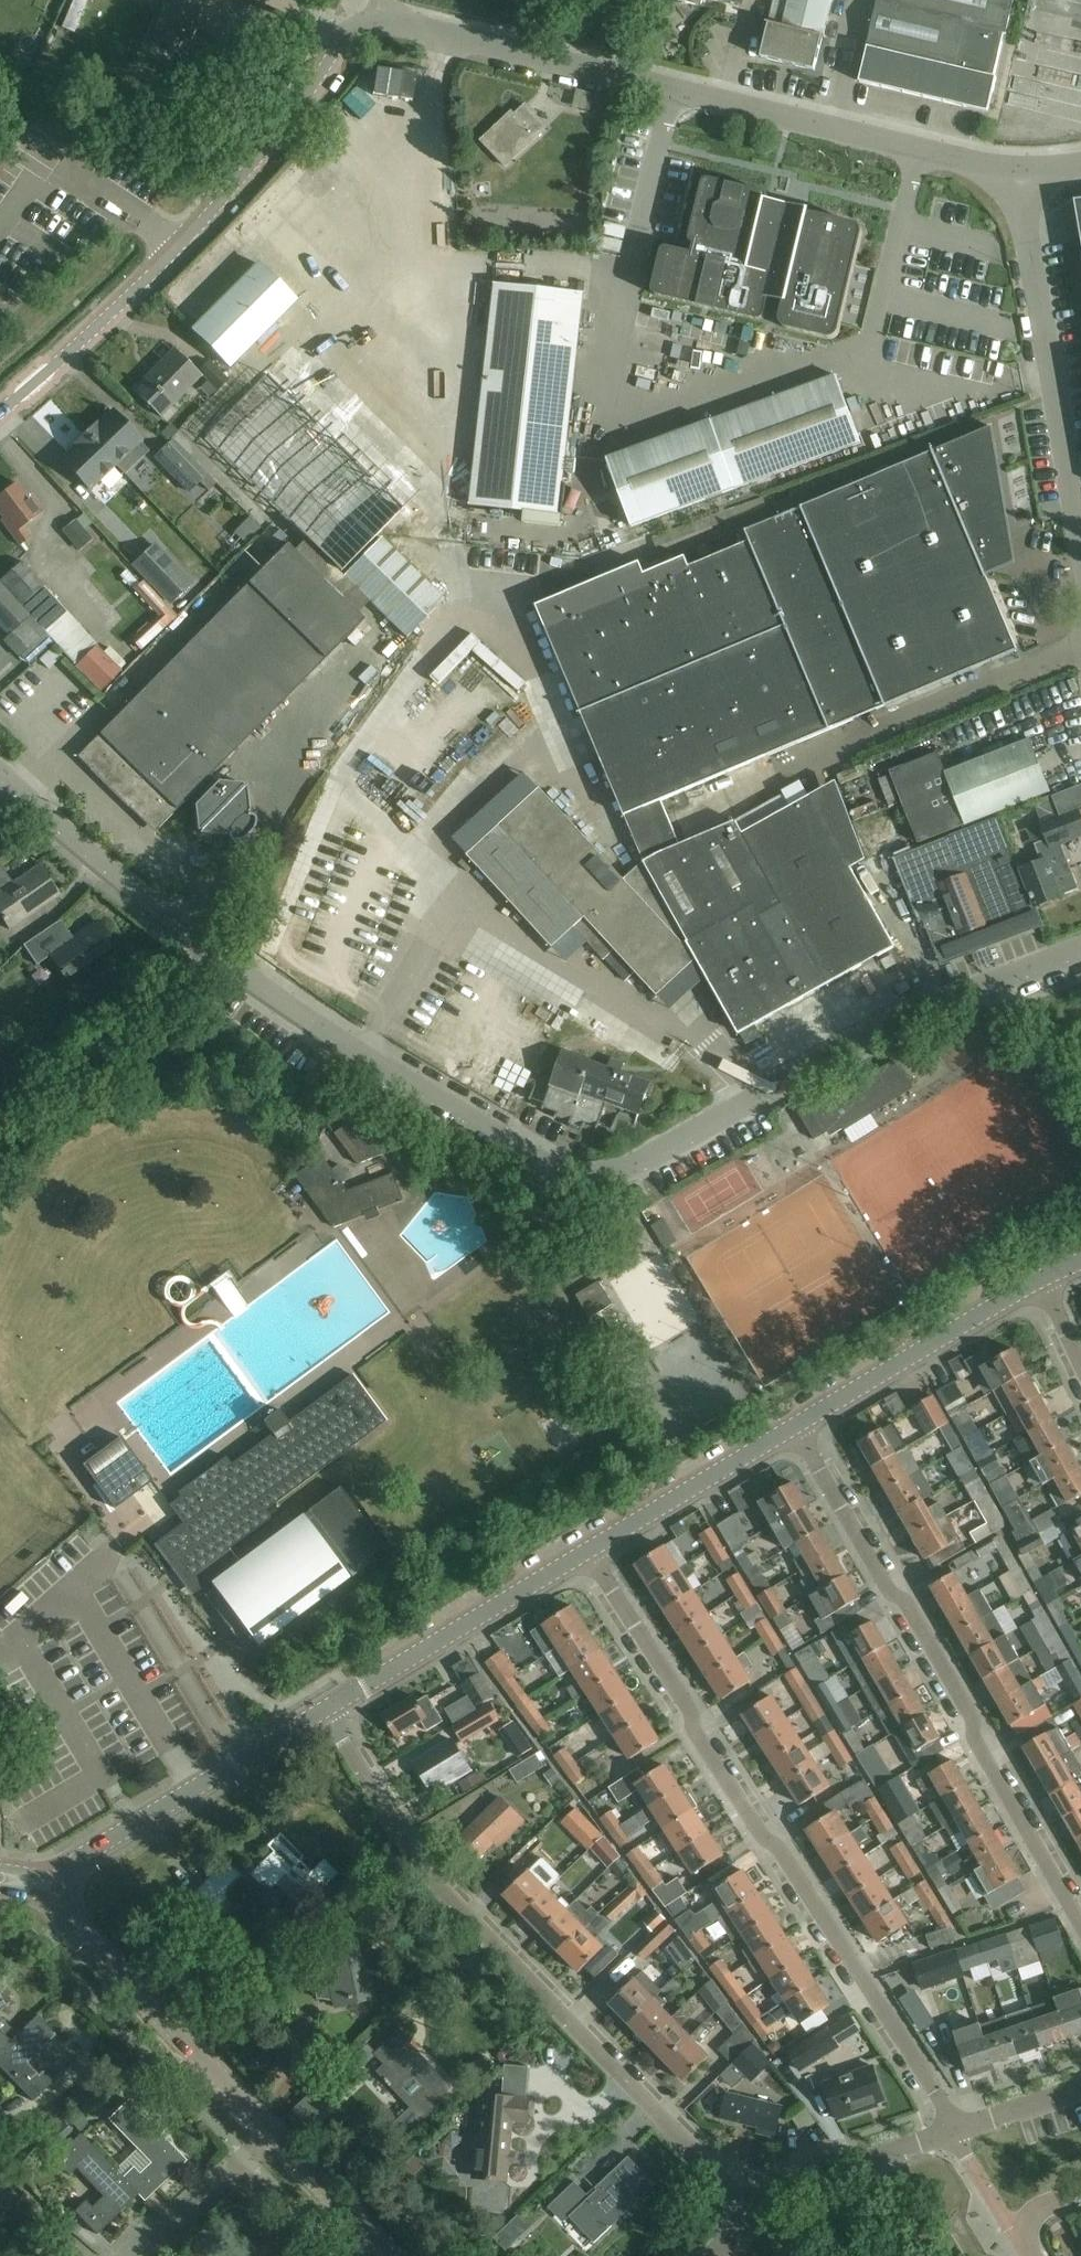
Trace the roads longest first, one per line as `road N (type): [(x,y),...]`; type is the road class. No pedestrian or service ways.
road 1 (unclassified): [(1080,949),(868,1035),(655,1156),(587,1175),(564,1171),(332,1033),(160,908),(0,771)]
road 2 (residential): [(956,2130),(588,1551)]
road 3 (residential): [(325,1710),(422,1869),(755,2213)]
road 4 (unclassified): [(1012,167),(385,16)]
road 5 (residential): [(794,1426),(970,1713),(977,1744),(1080,1925)]
road 6 (unclassified): [(0,409),(175,249),(290,117),(337,47),(385,16)]
road 7 (unclassified): [(1080,539),(1012,167)]
road 8 (residential): [(276,2134),(76,1927),(62,1898)]
road 9 (tertiary): [(64,1877),(81,1858),(325,1710)]
road 10 (tertiary): [(325,1710),(588,1551)]
road 11 (tertiary): [(794,1426),(1042,1279)]
road 12 (tertiary): [(588,1551),(794,1426)]
road 13 (residential): [(755,2213),(804,2181),(956,2130)]
road 14 (residential): [(146,2255),(276,2134)]
road 15 (residential): [(392,2255),(276,2134)]
road 16 (residential): [(956,2130),(1080,2088)]
road 17 (residential): [(1021,2232),(1006,2218),(956,2130)]

